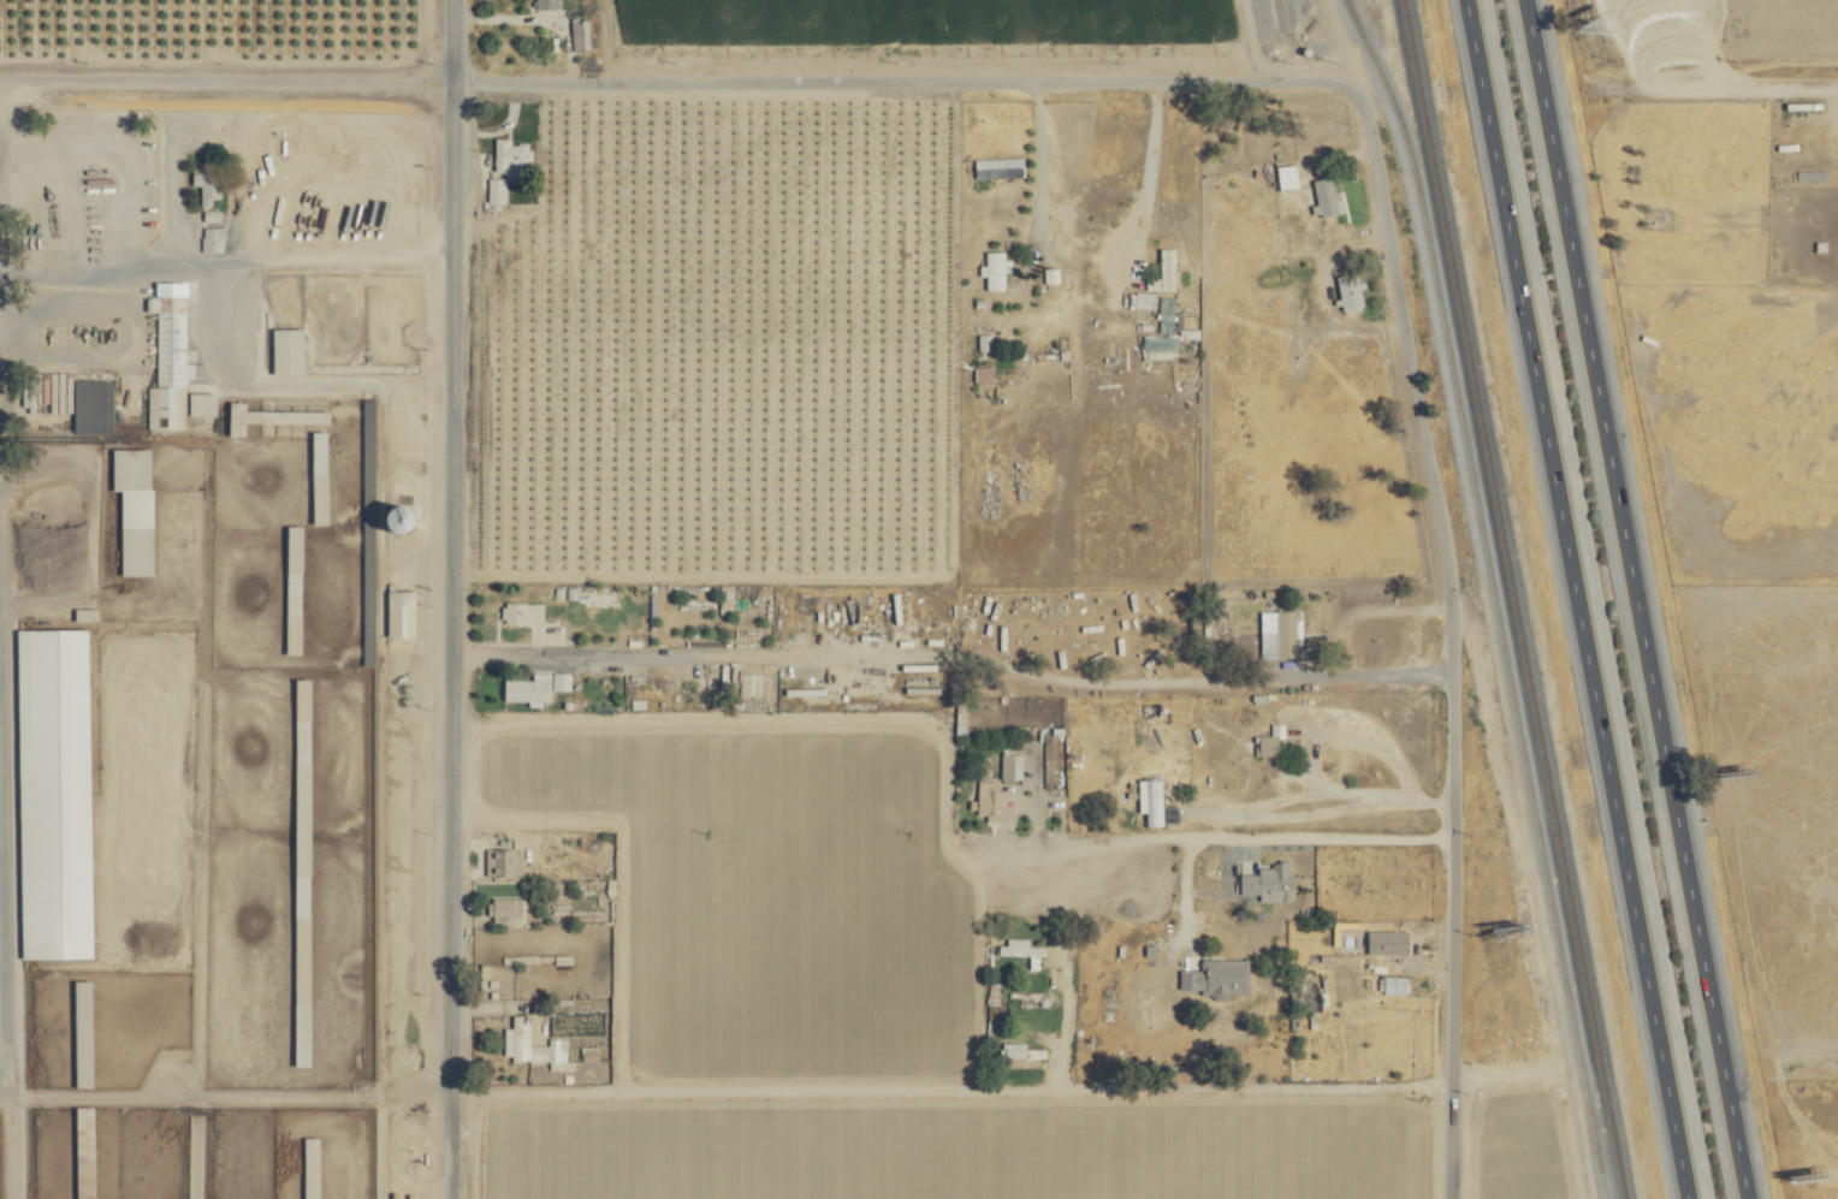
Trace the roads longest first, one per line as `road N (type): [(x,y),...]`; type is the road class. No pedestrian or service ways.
road 1 (motorway): [(1468,0),(1693,1198)]
road 2 (motorway): [(1752,1198),(1528,0)]
road 3 (tertiary): [(451,1198),(461,72)]
road 4 (residential): [(1441,1198),(1442,658),(1435,566),(1359,114),(1340,85)]
road 5 (residential): [(1340,85),(1232,75),(461,72)]
road 6 (residential): [(461,72),(0,71)]
road 7 (residential): [(1837,90),(1595,85)]

